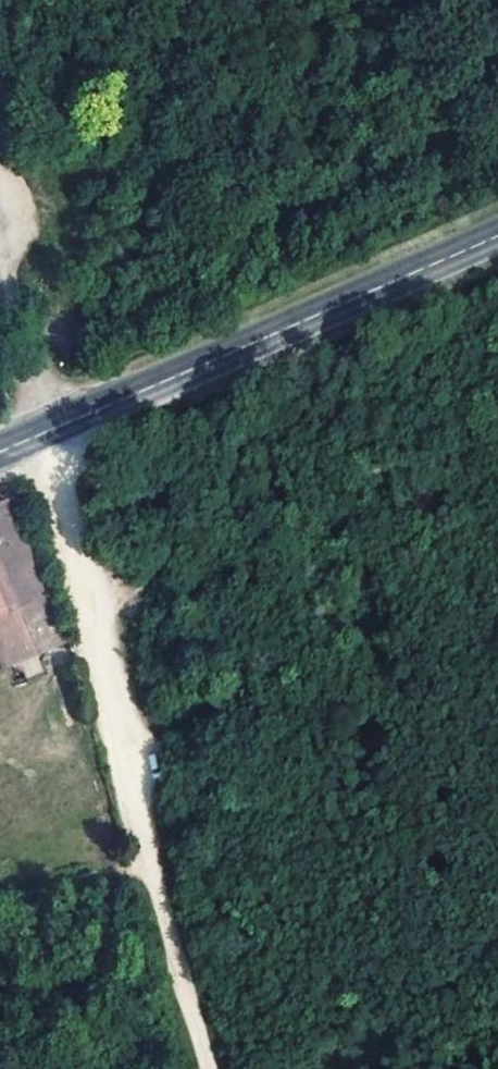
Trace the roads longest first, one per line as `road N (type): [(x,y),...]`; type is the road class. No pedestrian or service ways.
road 1 (track): [(154,854),(0,244)]
road 2 (secondary): [(0,455),(497,238)]
road 3 (track): [(210,1068),(154,854)]

